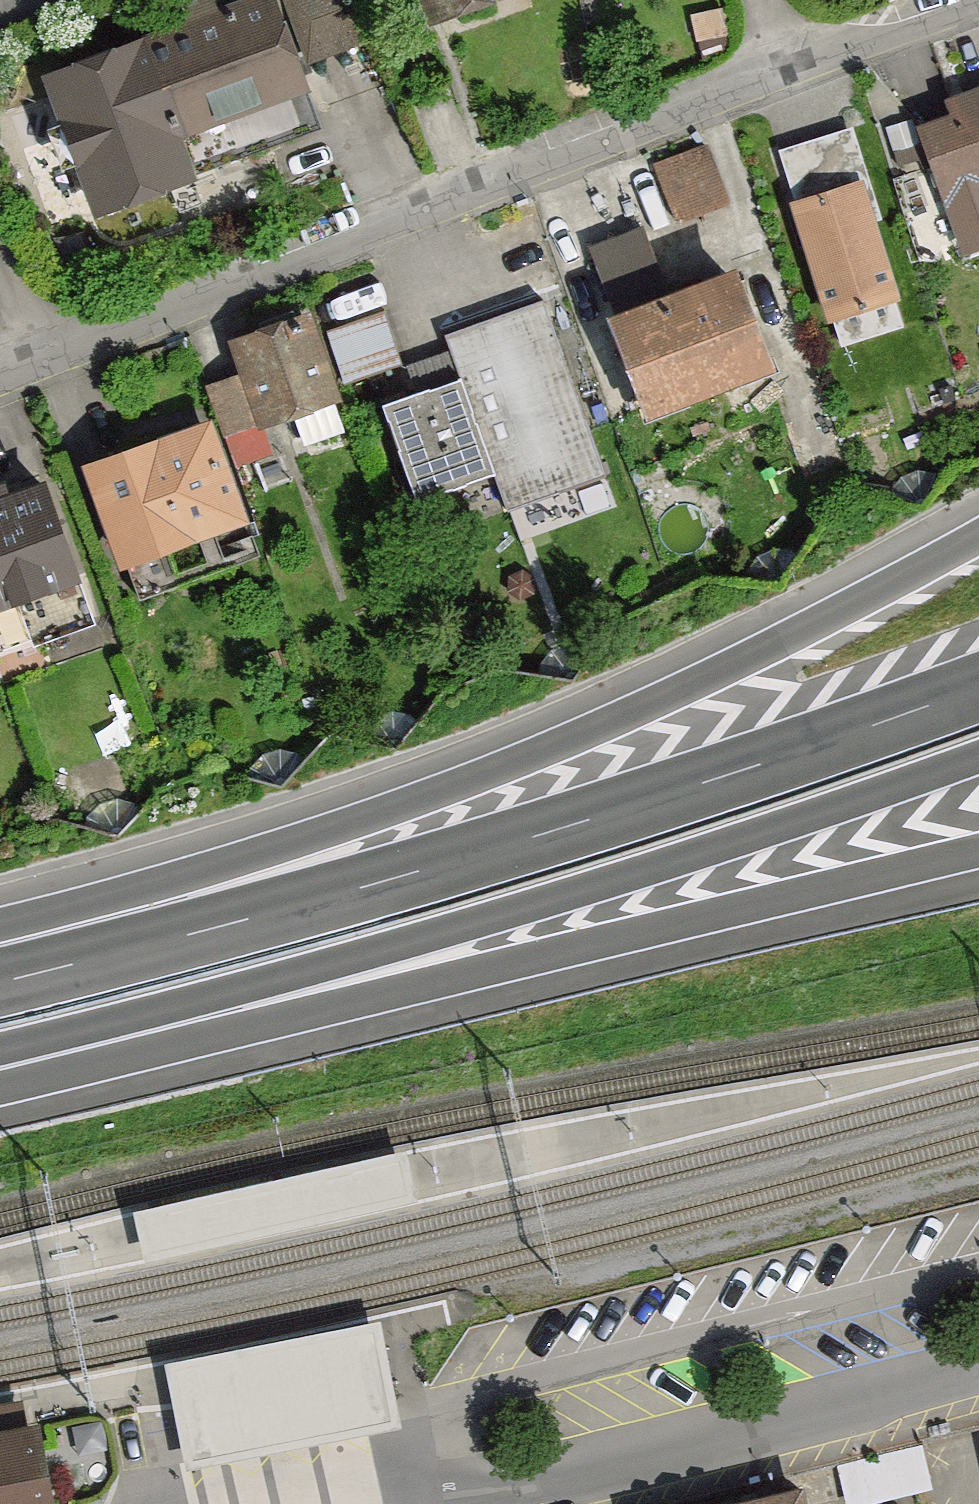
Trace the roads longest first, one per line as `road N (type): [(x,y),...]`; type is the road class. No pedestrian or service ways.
road 1 (motorway): [(978,538),(716,676),(468,782),(0,955)]
road 2 (residential): [(0,370),(973,0)]
road 3 (motorway): [(978,688),(496,847),(0,980)]
road 4 (motorway): [(0,1049),(514,912),(978,758)]
road 5 (motorway): [(0,1055),(978,851)]
road 6 (residential): [(812,1413),(362,1503)]
road 7 (residential): [(978,1367),(812,1413)]

